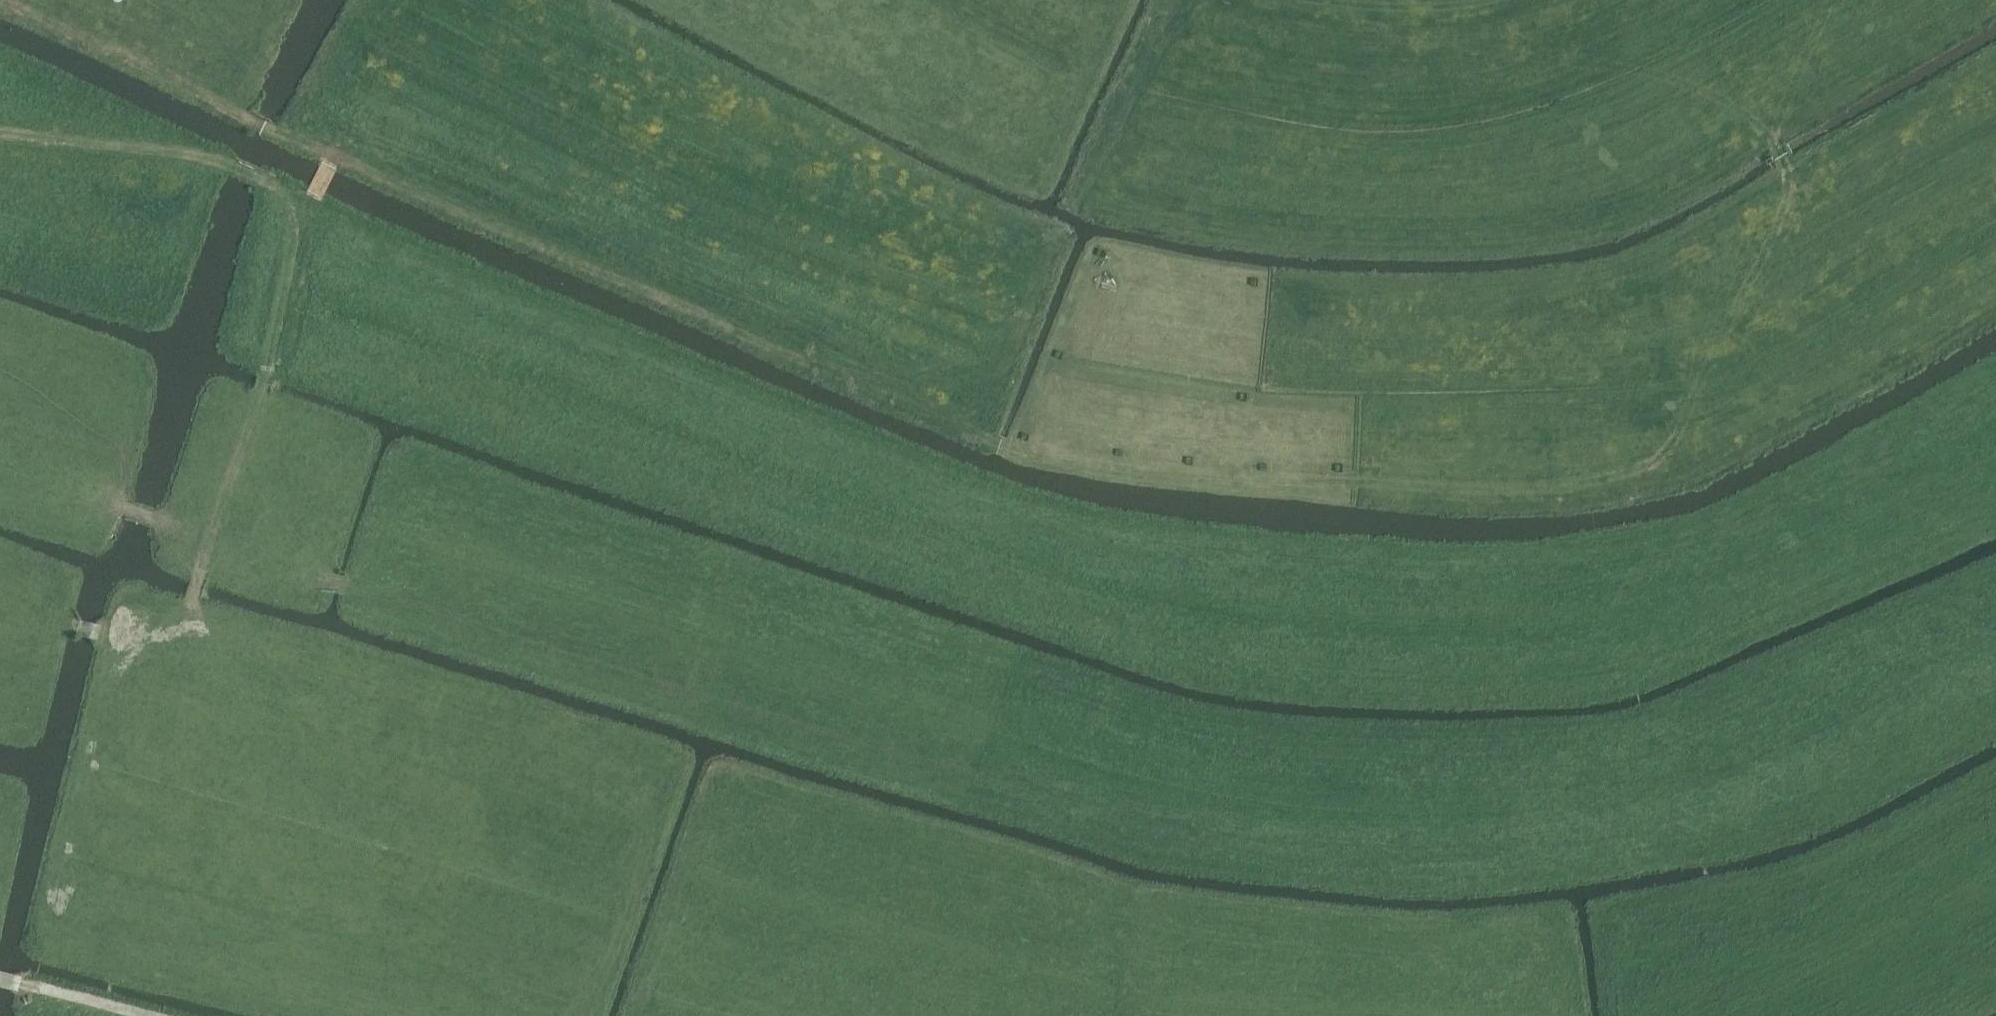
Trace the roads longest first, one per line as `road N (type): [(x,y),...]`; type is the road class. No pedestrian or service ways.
road 1 (track): [(214,546),(268,393),(301,255),(291,208),(251,176),(0,135)]
road 2 (track): [(61,623),(123,638),(191,612),(214,546),(96,496)]
road 3 (track): [(136,1015),(0,982)]

